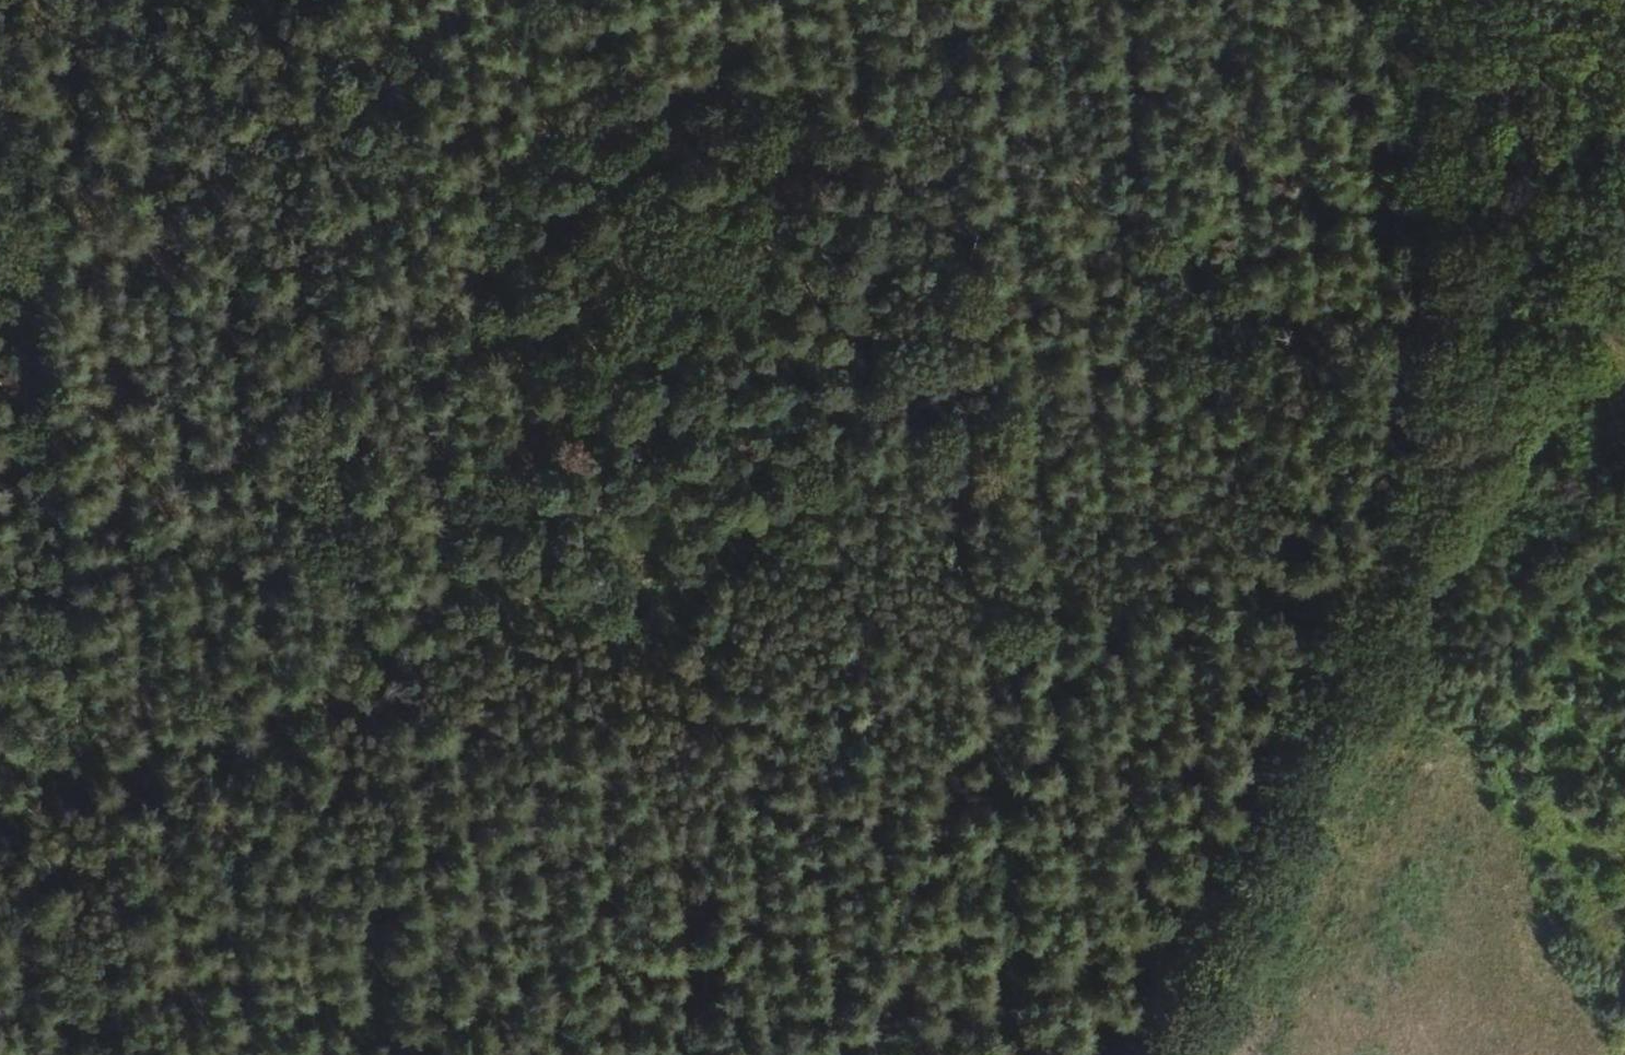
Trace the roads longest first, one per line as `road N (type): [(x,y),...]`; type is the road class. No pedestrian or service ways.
road 1 (track): [(1601,331),(1489,476),(1191,1054)]
road 2 (track): [(1482,0),(1601,331)]

